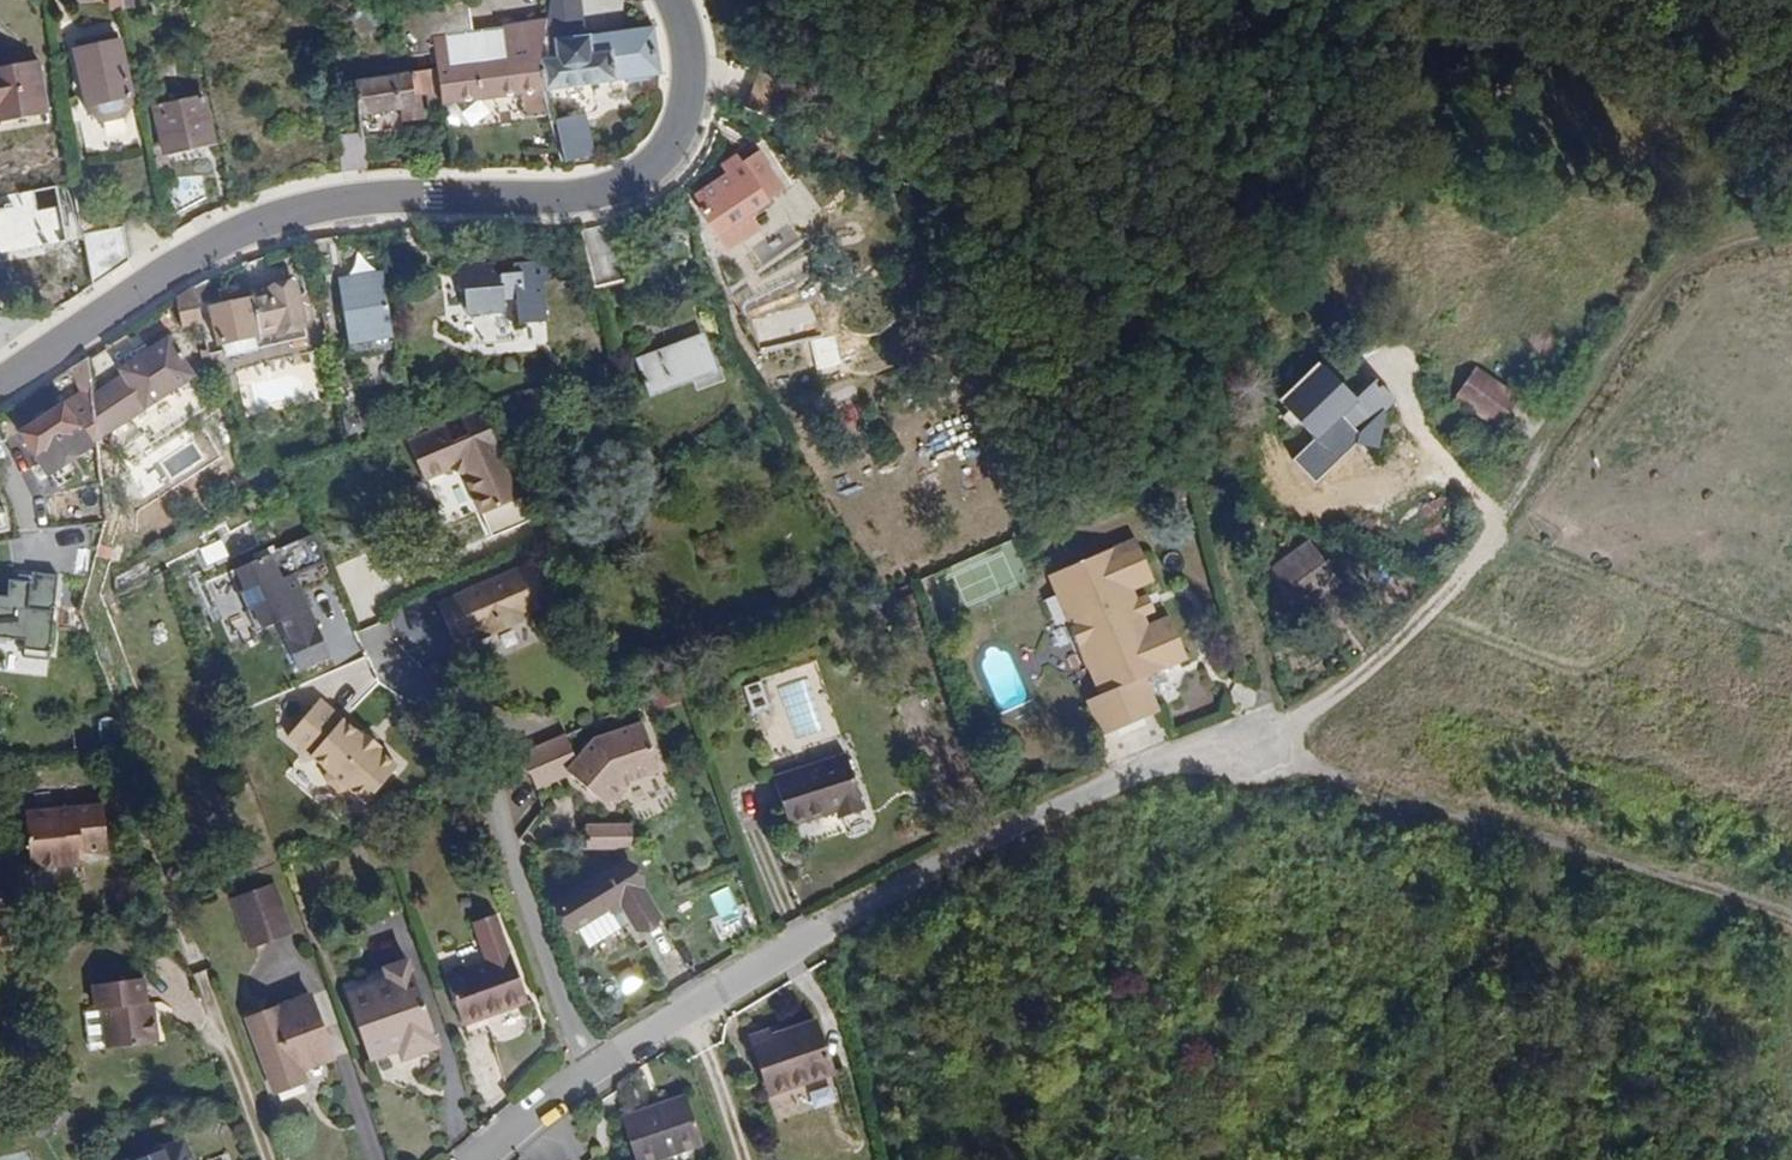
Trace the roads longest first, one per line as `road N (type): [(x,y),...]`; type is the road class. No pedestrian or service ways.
road 1 (tertiary): [(0,384),(179,263),(265,222),(364,200),(579,198),(640,177),(678,119),(684,81),(662,0)]
road 2 (track): [(1264,737),(1185,344),(1059,0)]
road 3 (residential): [(586,1074),(809,936),(1094,797),(1264,737)]
road 4 (track): [(1264,737),(1378,791),(1791,906)]
road 5 (track): [(682,61),(795,78),(920,143),(1069,250),(1169,299)]
road 6 (residential): [(382,647),(400,677),(453,708),(474,747),(586,1074)]
road 7 (residential): [(482,1159),(586,1074)]

